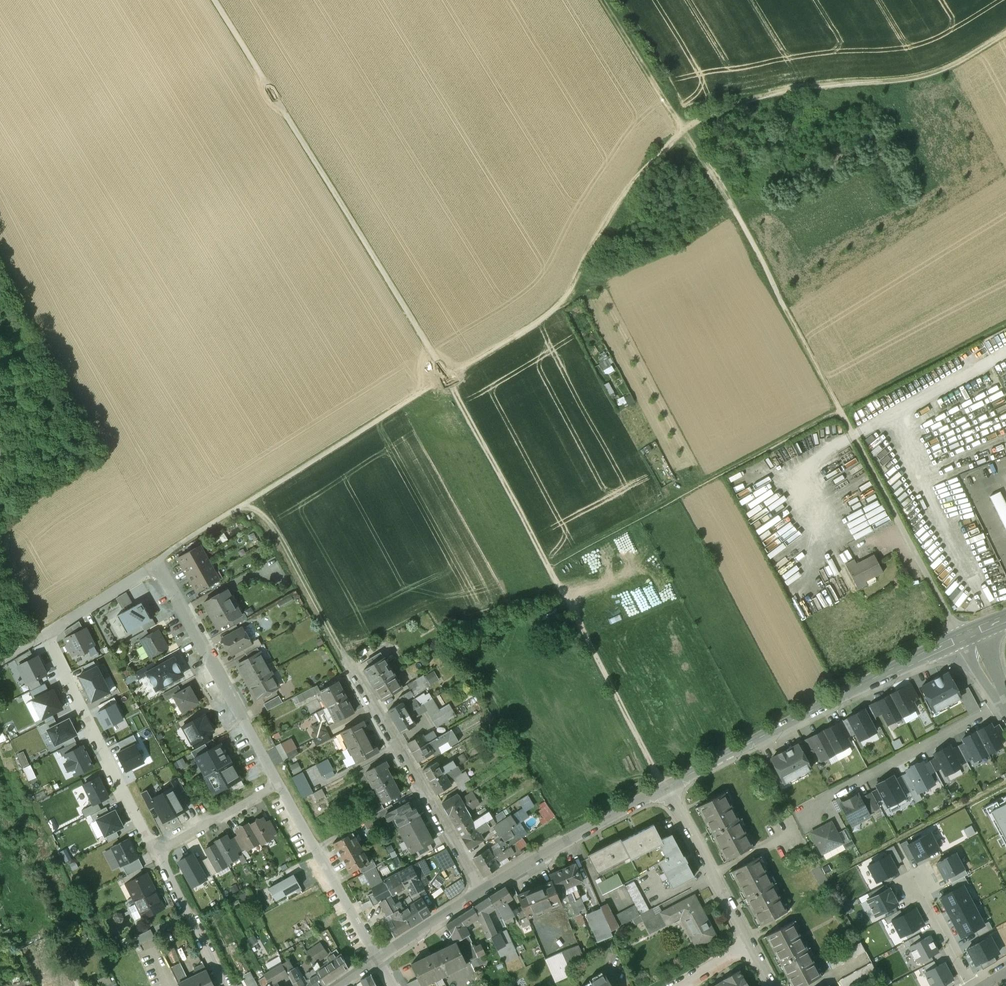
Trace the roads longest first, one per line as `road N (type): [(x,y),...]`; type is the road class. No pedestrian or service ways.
road 1 (track): [(1005,28),(938,70),(732,107),(682,131),(605,218),(563,304),(159,562)]
road 2 (track): [(216,0),(447,379),(670,786)]
road 3 (track): [(965,636),(845,407),(602,0)]
road 4 (track): [(1005,326),(547,561)]
road 5 (tertiary): [(670,786),(965,636)]
road 6 (residential): [(350,668),(485,893)]
road 7 (residential): [(159,562),(281,788)]
road 8 (residential): [(159,854),(46,635)]
road 9 (residential): [(1005,705),(811,809)]
road 10 (tertiary): [(485,893),(670,786)]
road 11 (track): [(243,506),(265,516),(350,668)]
road 12 (residential): [(281,788),(379,960)]
road 13 (residential): [(757,948),(670,786)]
road 14 (residential): [(896,844),(973,985)]
road 15 (residential): [(224,985),(159,854)]
road 16 (residential): [(159,854),(281,788)]
road 17 (unclassified): [(159,562),(46,635)]
road 18 (tertiary): [(379,960),(485,893)]

